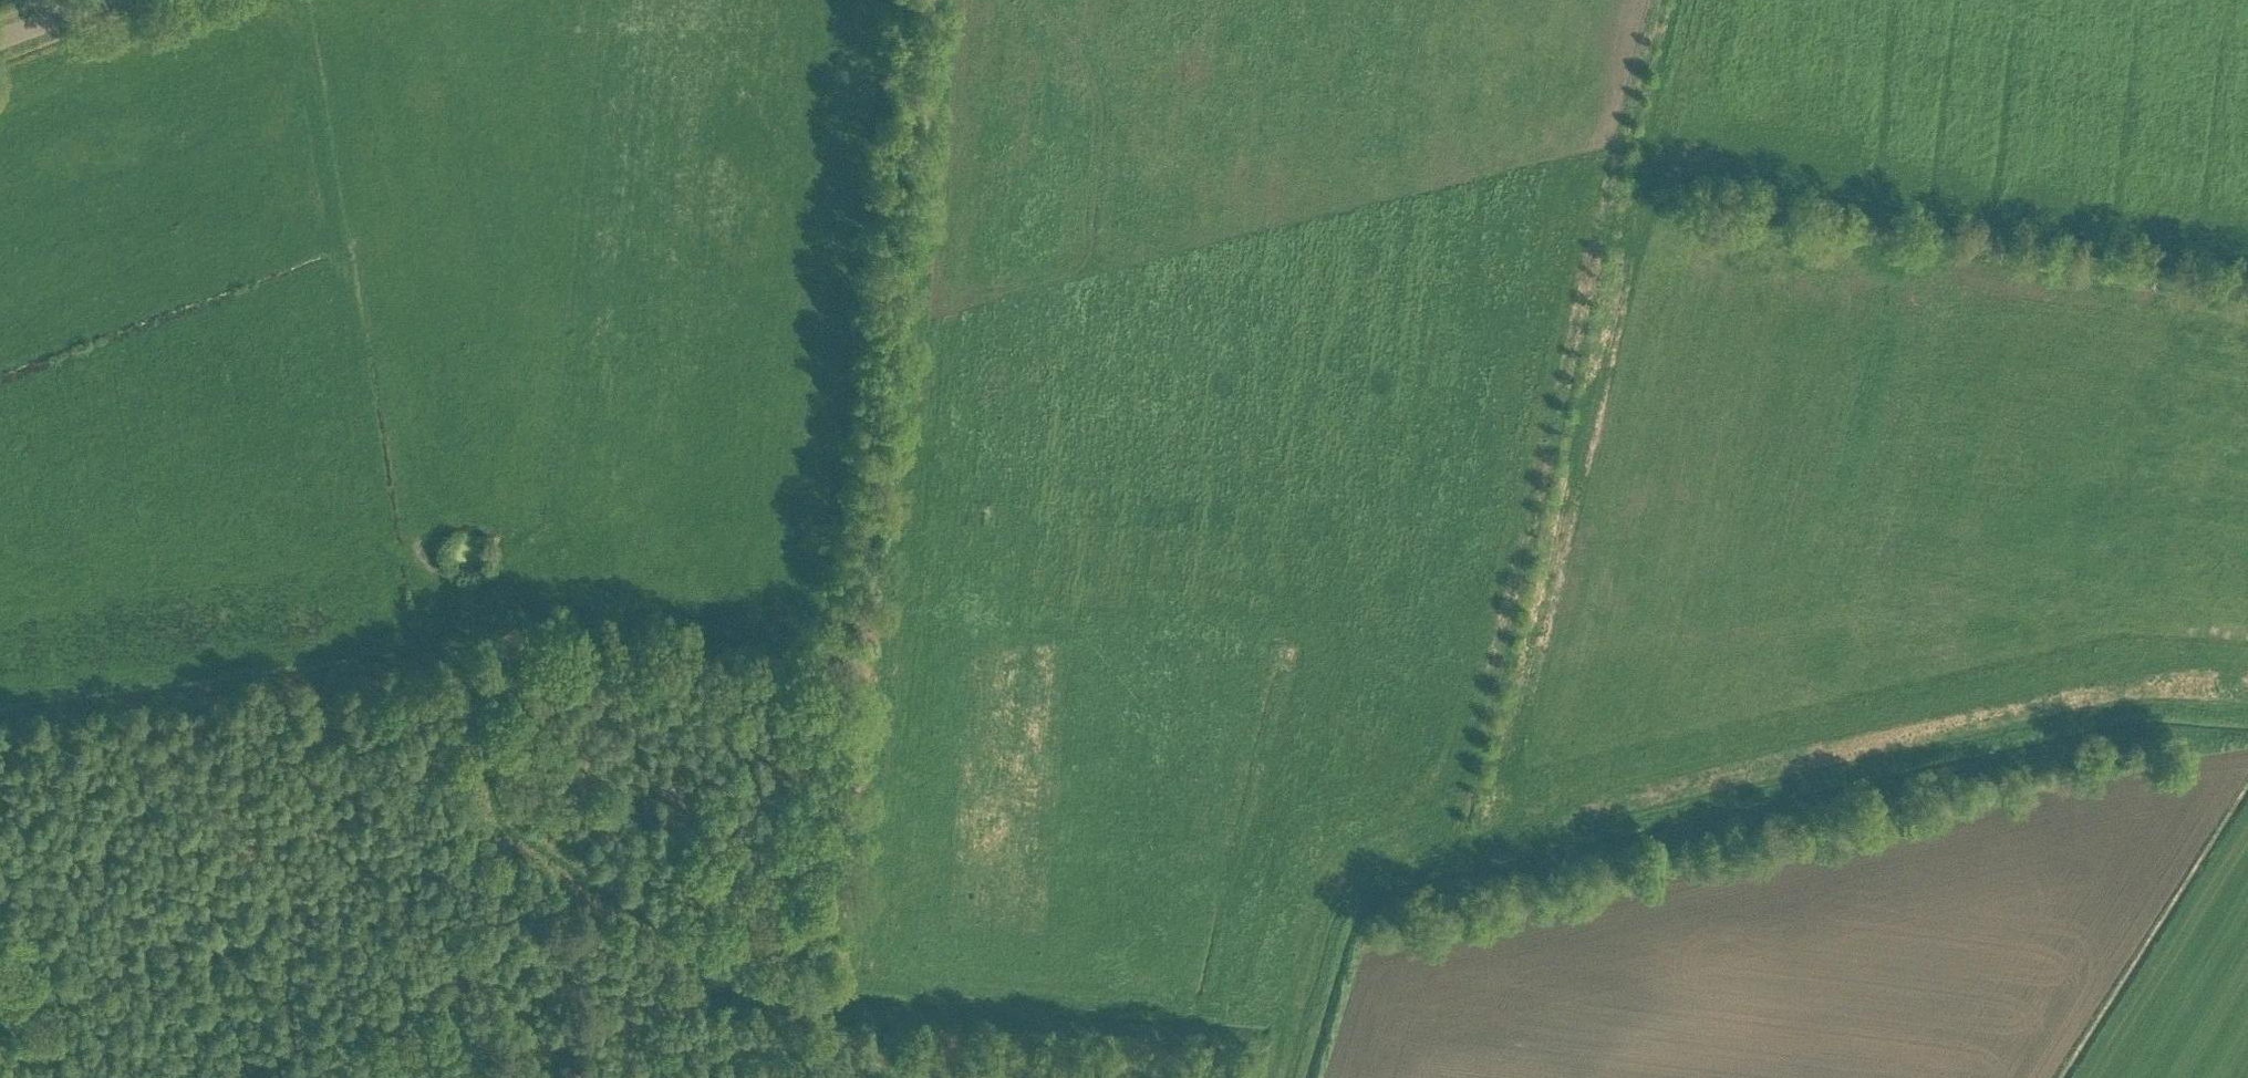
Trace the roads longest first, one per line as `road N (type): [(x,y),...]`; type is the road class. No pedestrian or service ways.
road 1 (track): [(2247,718),(2111,717),(1403,855),(1379,864),(1358,887),(1298,1077)]

